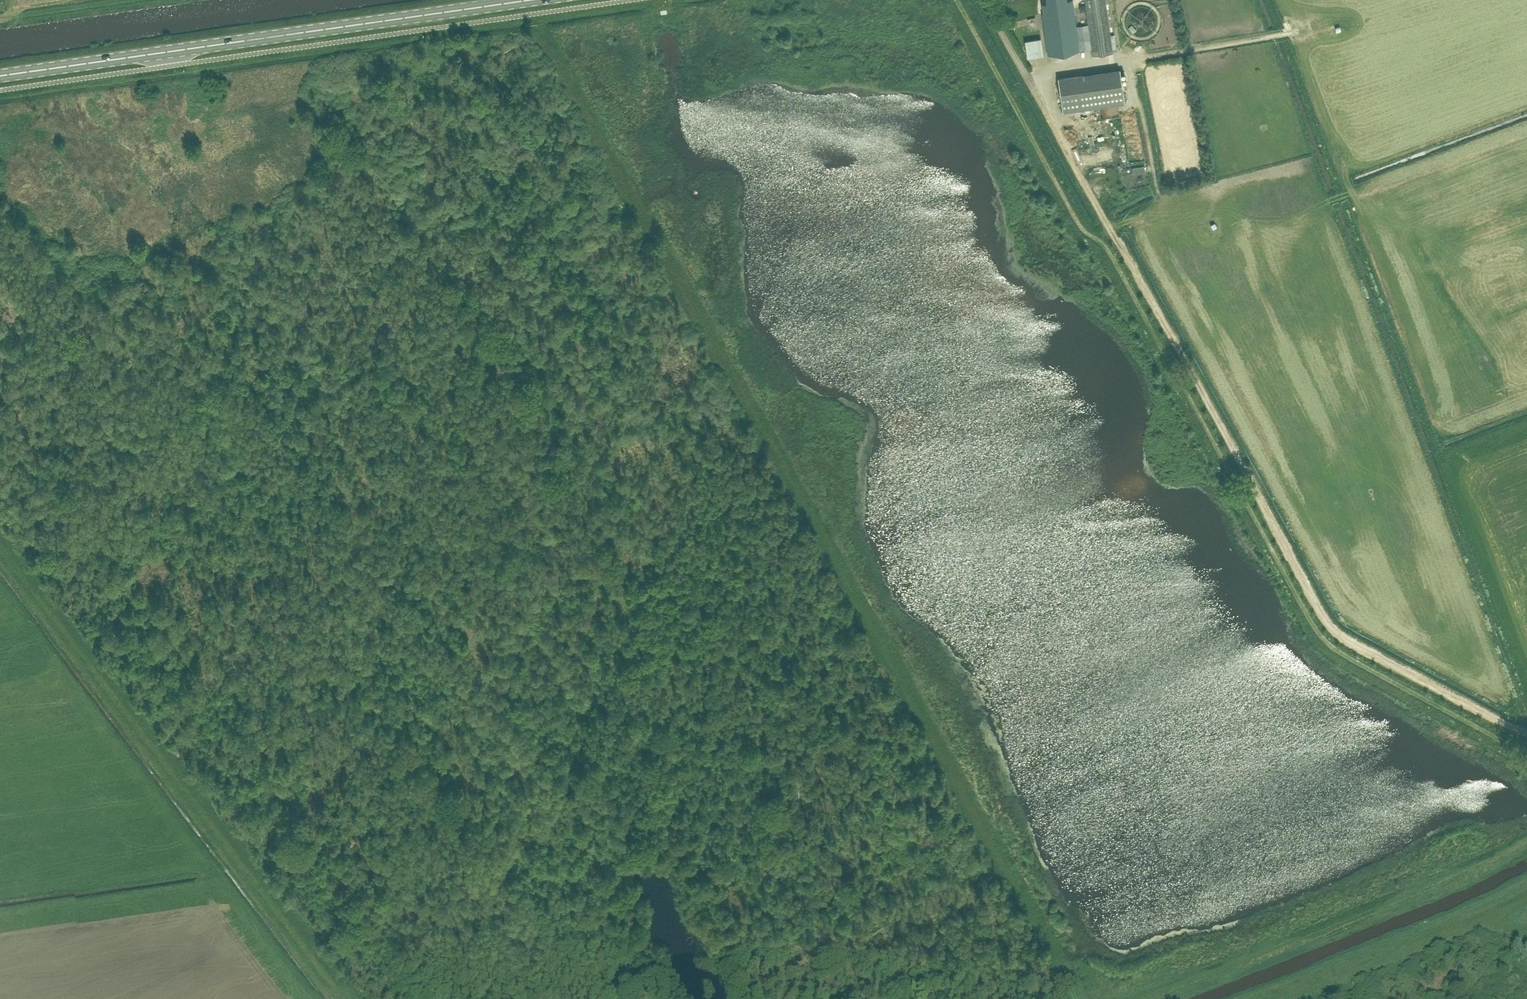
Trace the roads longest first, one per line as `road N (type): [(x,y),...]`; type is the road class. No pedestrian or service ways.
road 1 (track): [(1526,735),(1336,635),(983,0)]
road 2 (primary): [(0,78),(550,0)]

